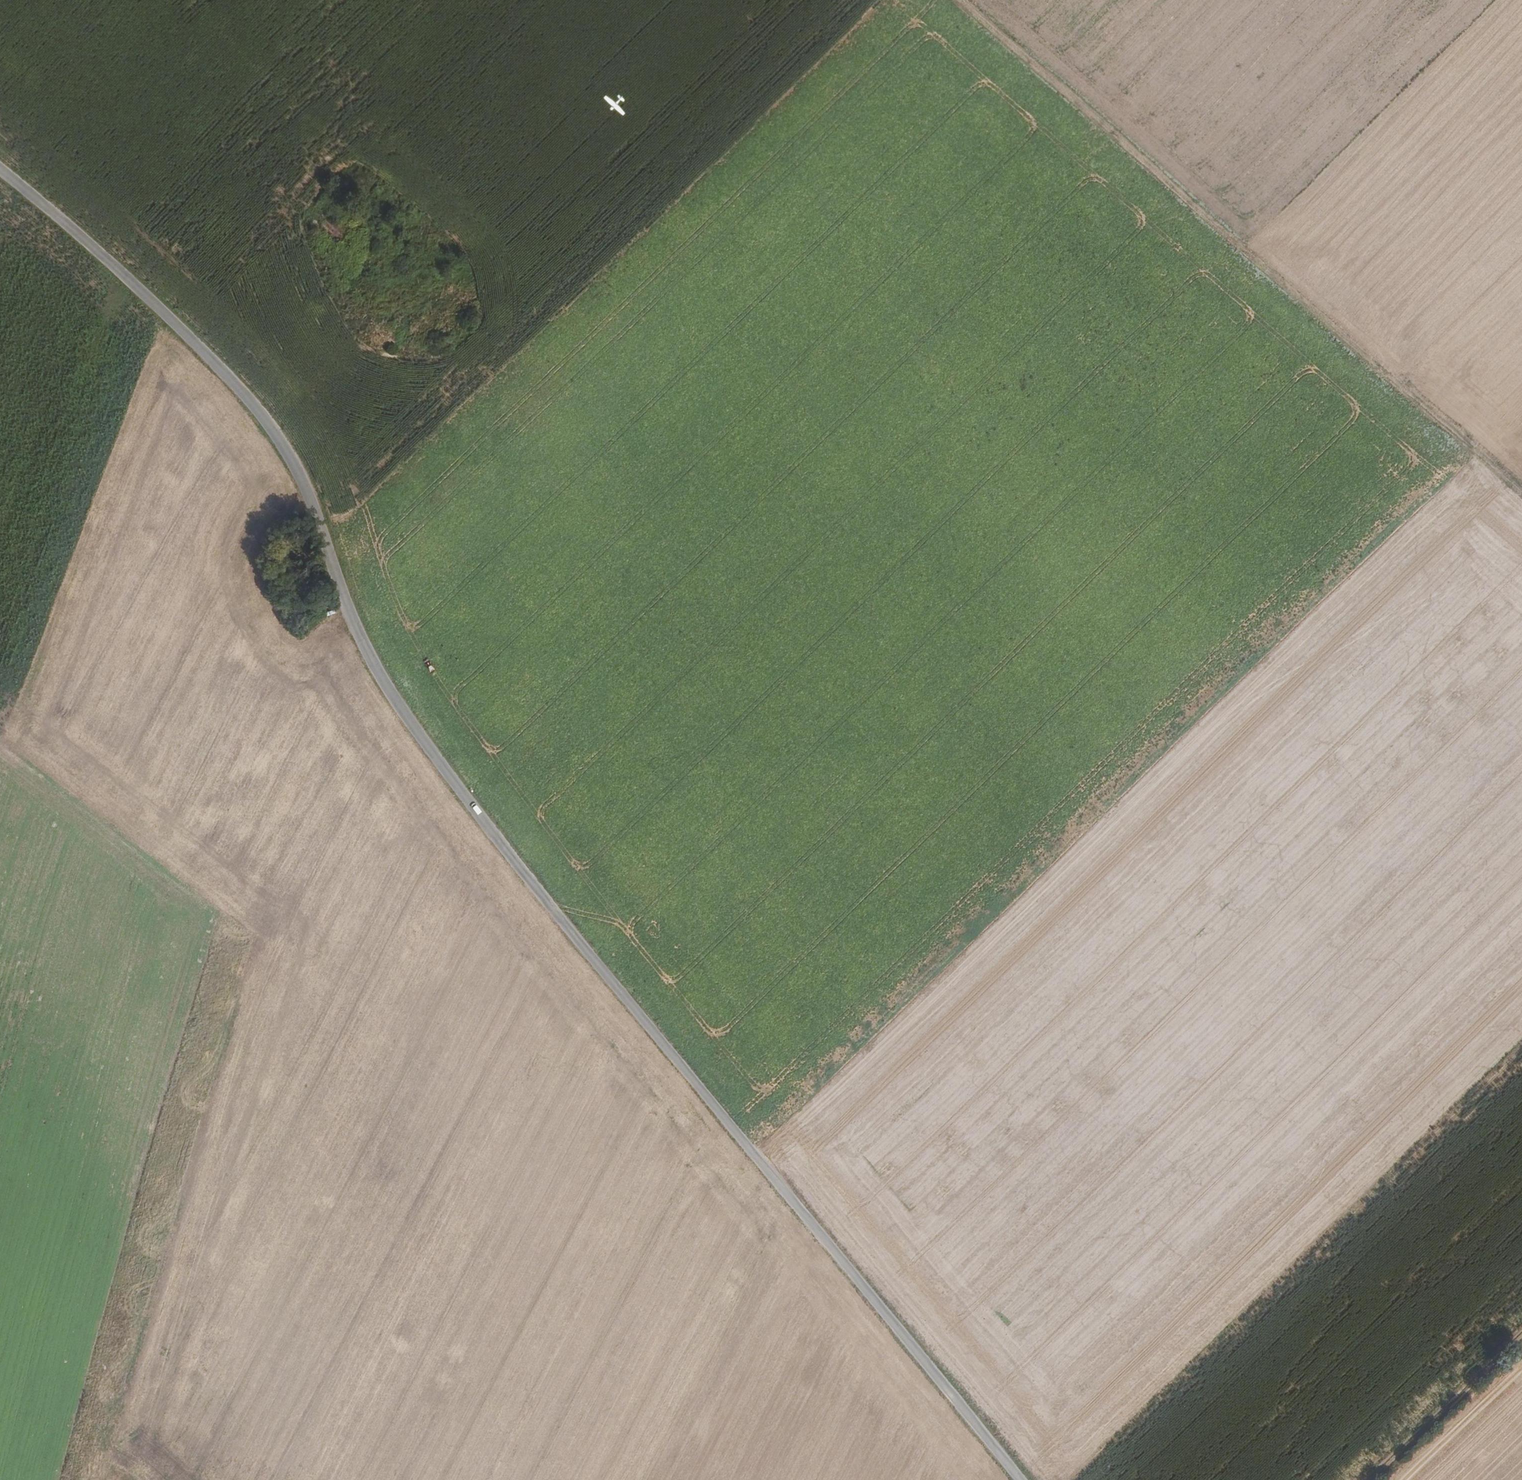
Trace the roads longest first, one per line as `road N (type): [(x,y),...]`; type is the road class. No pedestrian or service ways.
road 1 (unclassified): [(1021,1479),(426,744),(366,649),(304,484),(261,413),(157,305),(0,169)]
road 2 (track): [(1521,501),(956,0)]
road 3 (track): [(1374,1479),(1521,1339)]

